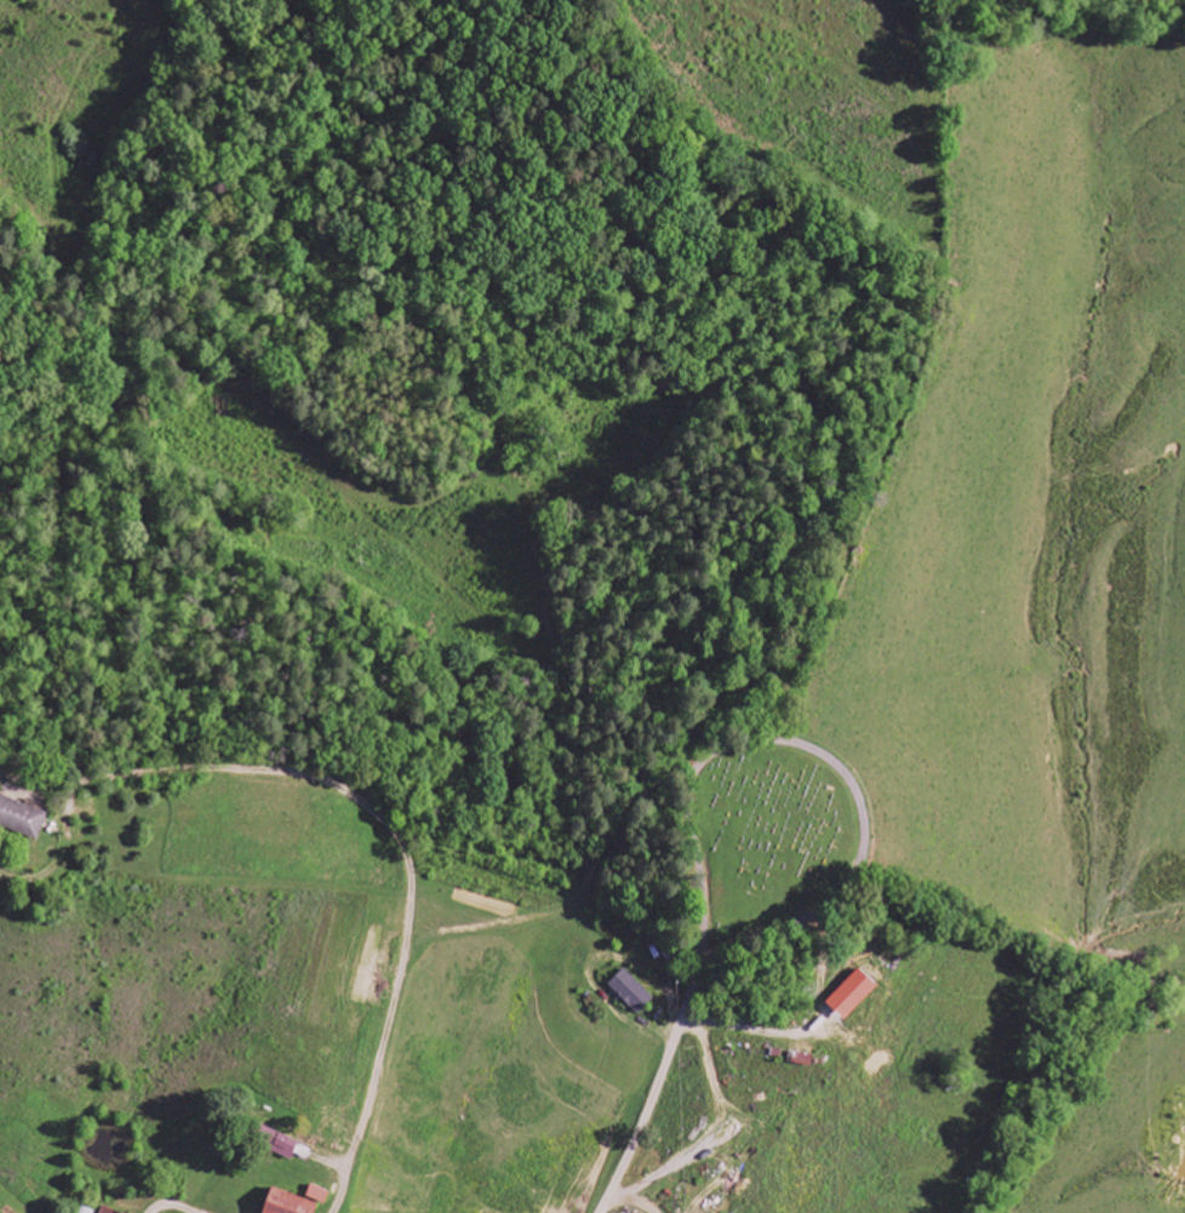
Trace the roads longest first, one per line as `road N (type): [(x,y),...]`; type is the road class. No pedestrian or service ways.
road 1 (residential): [(705,915),(704,962),(838,894),(858,866),(864,832),(858,799),(838,769),(779,742),(708,762),(692,789),(705,915)]
road 2 (residential): [(600,1212),(704,962)]

